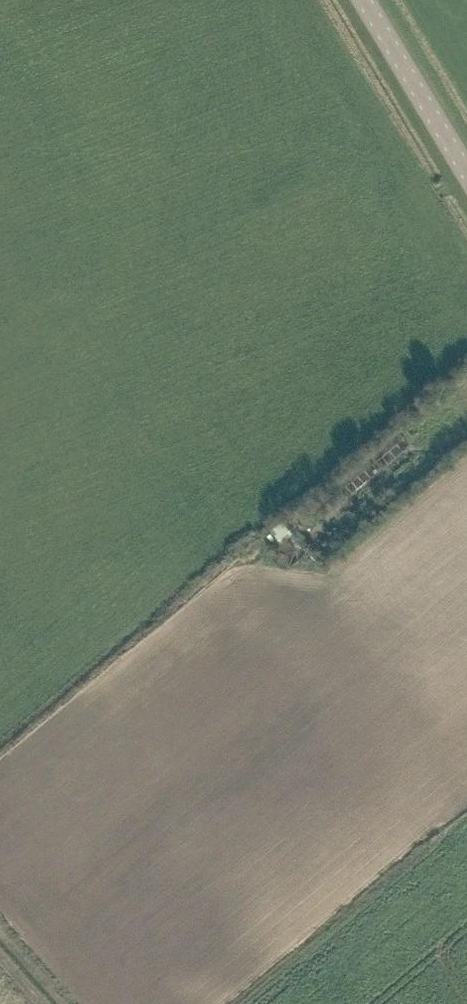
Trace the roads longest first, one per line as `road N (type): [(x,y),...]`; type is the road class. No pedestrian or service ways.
road 1 (tertiary): [(466,176),(362,0)]

